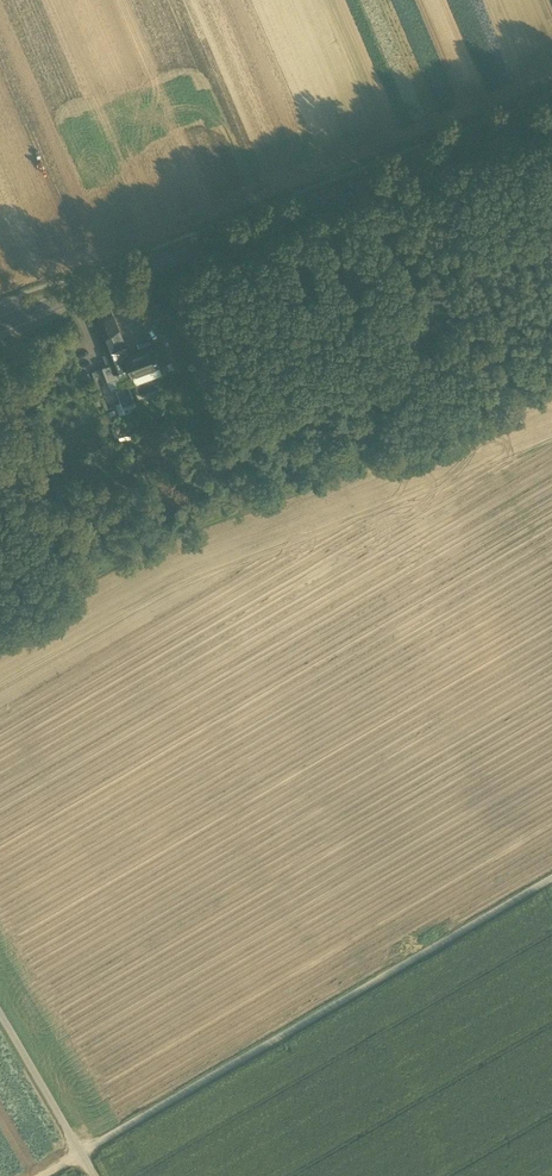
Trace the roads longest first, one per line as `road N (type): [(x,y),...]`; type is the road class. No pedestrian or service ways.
road 1 (track): [(0,629),(120,560),(551,394)]
road 2 (secondary): [(0,326),(551,112)]
road 3 (track): [(551,878),(41,1175)]
road 4 (track): [(93,1175),(0,1015)]

